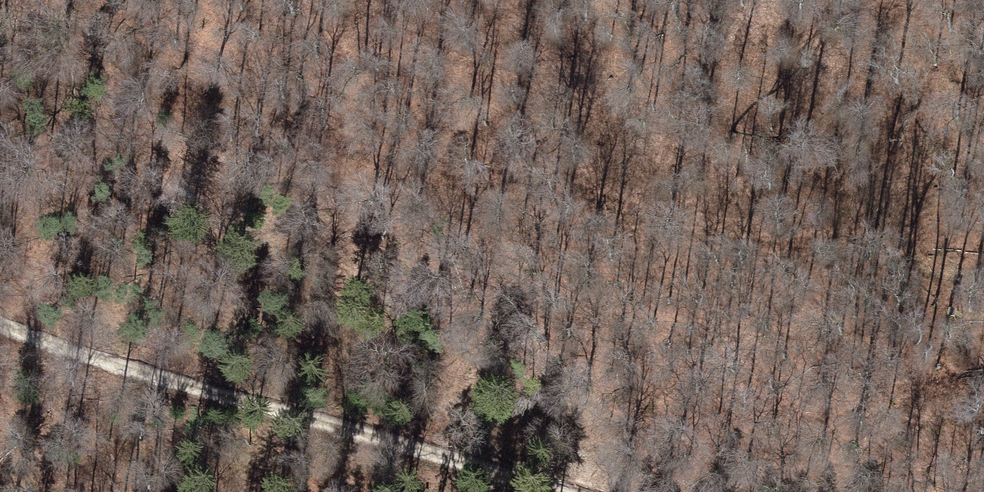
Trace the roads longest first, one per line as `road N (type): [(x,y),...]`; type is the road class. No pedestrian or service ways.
road 1 (track): [(983,267),(892,236),(770,243),(262,111),(186,77),(106,0)]
road 2 (track): [(0,321),(41,344),(570,491)]

